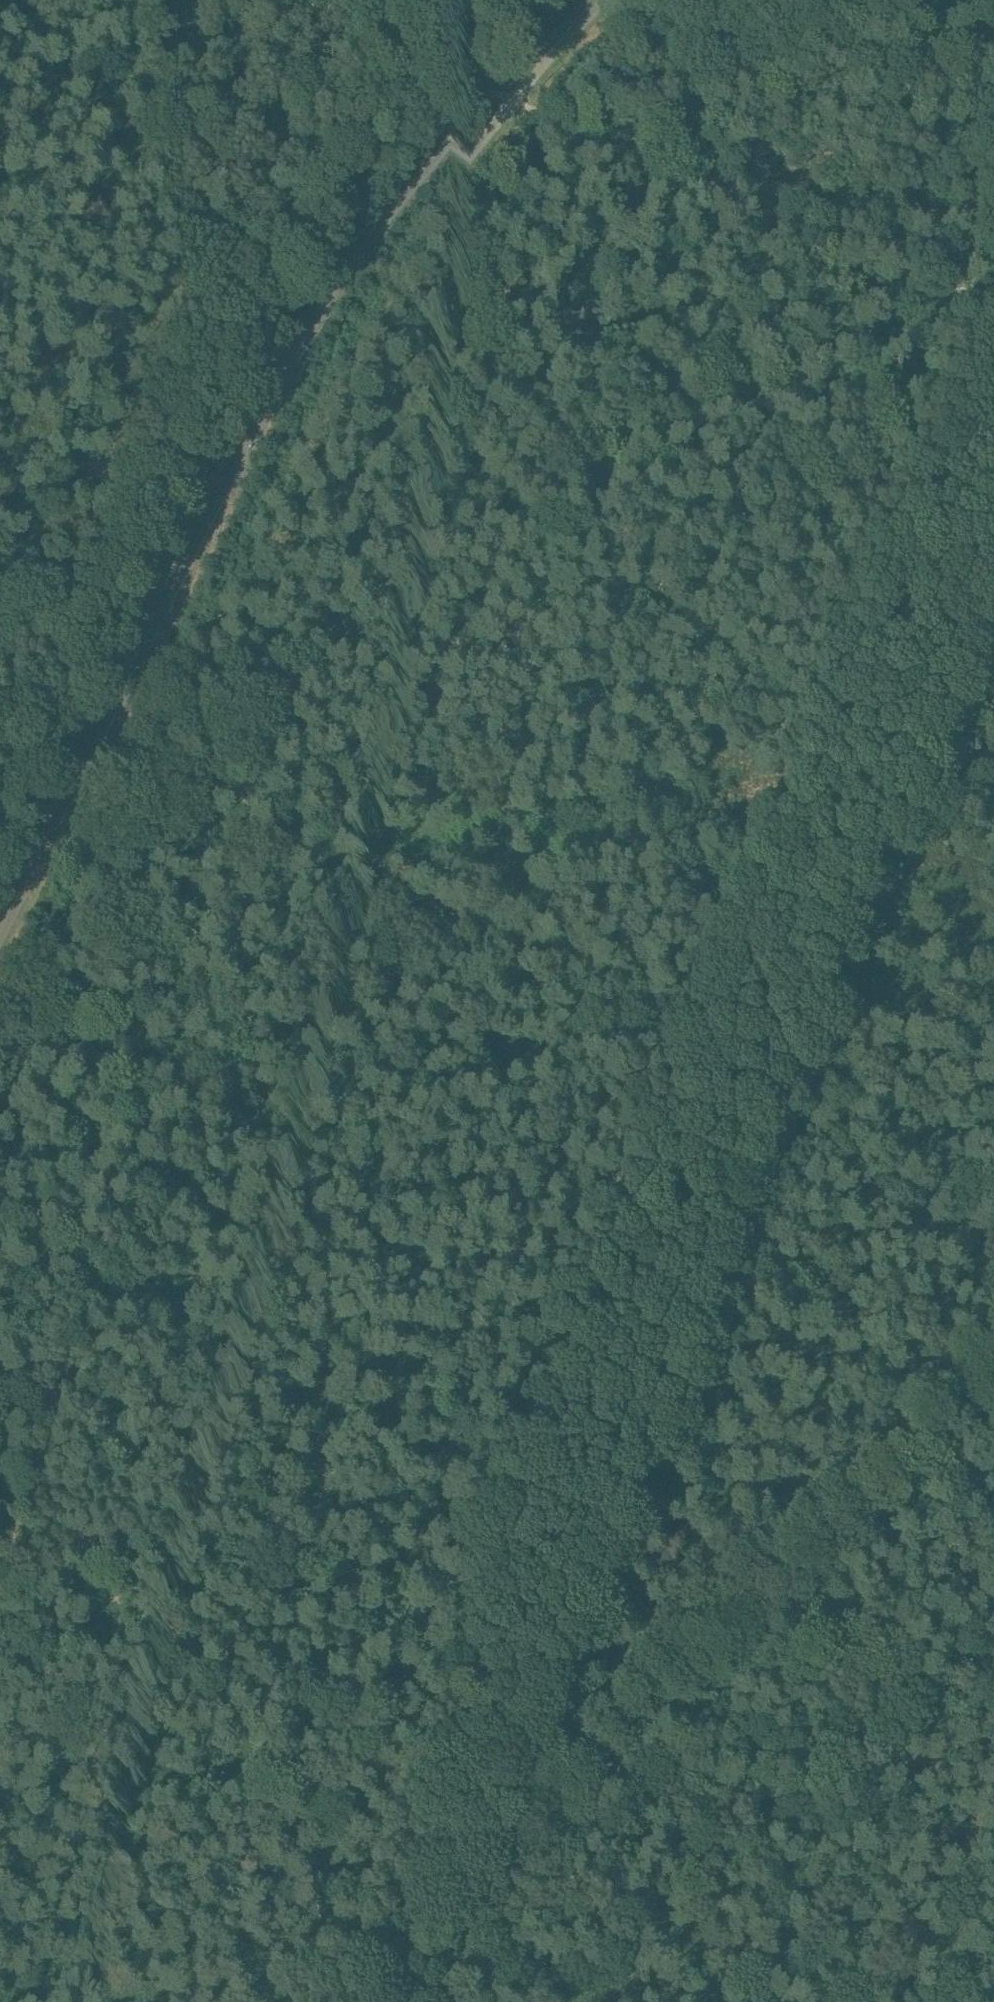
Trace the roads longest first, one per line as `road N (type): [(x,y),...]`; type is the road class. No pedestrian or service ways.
road 1 (unclassified): [(611,0),(331,335),(124,702),(0,969)]
road 2 (track): [(648,1542),(993,666)]
road 3 (track): [(993,302),(252,0)]
road 4 (track): [(0,1262),(648,1542)]
road 5 (track): [(993,1350),(740,1603),(575,1710)]
road 6 (track): [(450,2001),(648,1542)]
road 7 (track): [(922,0),(993,282)]

